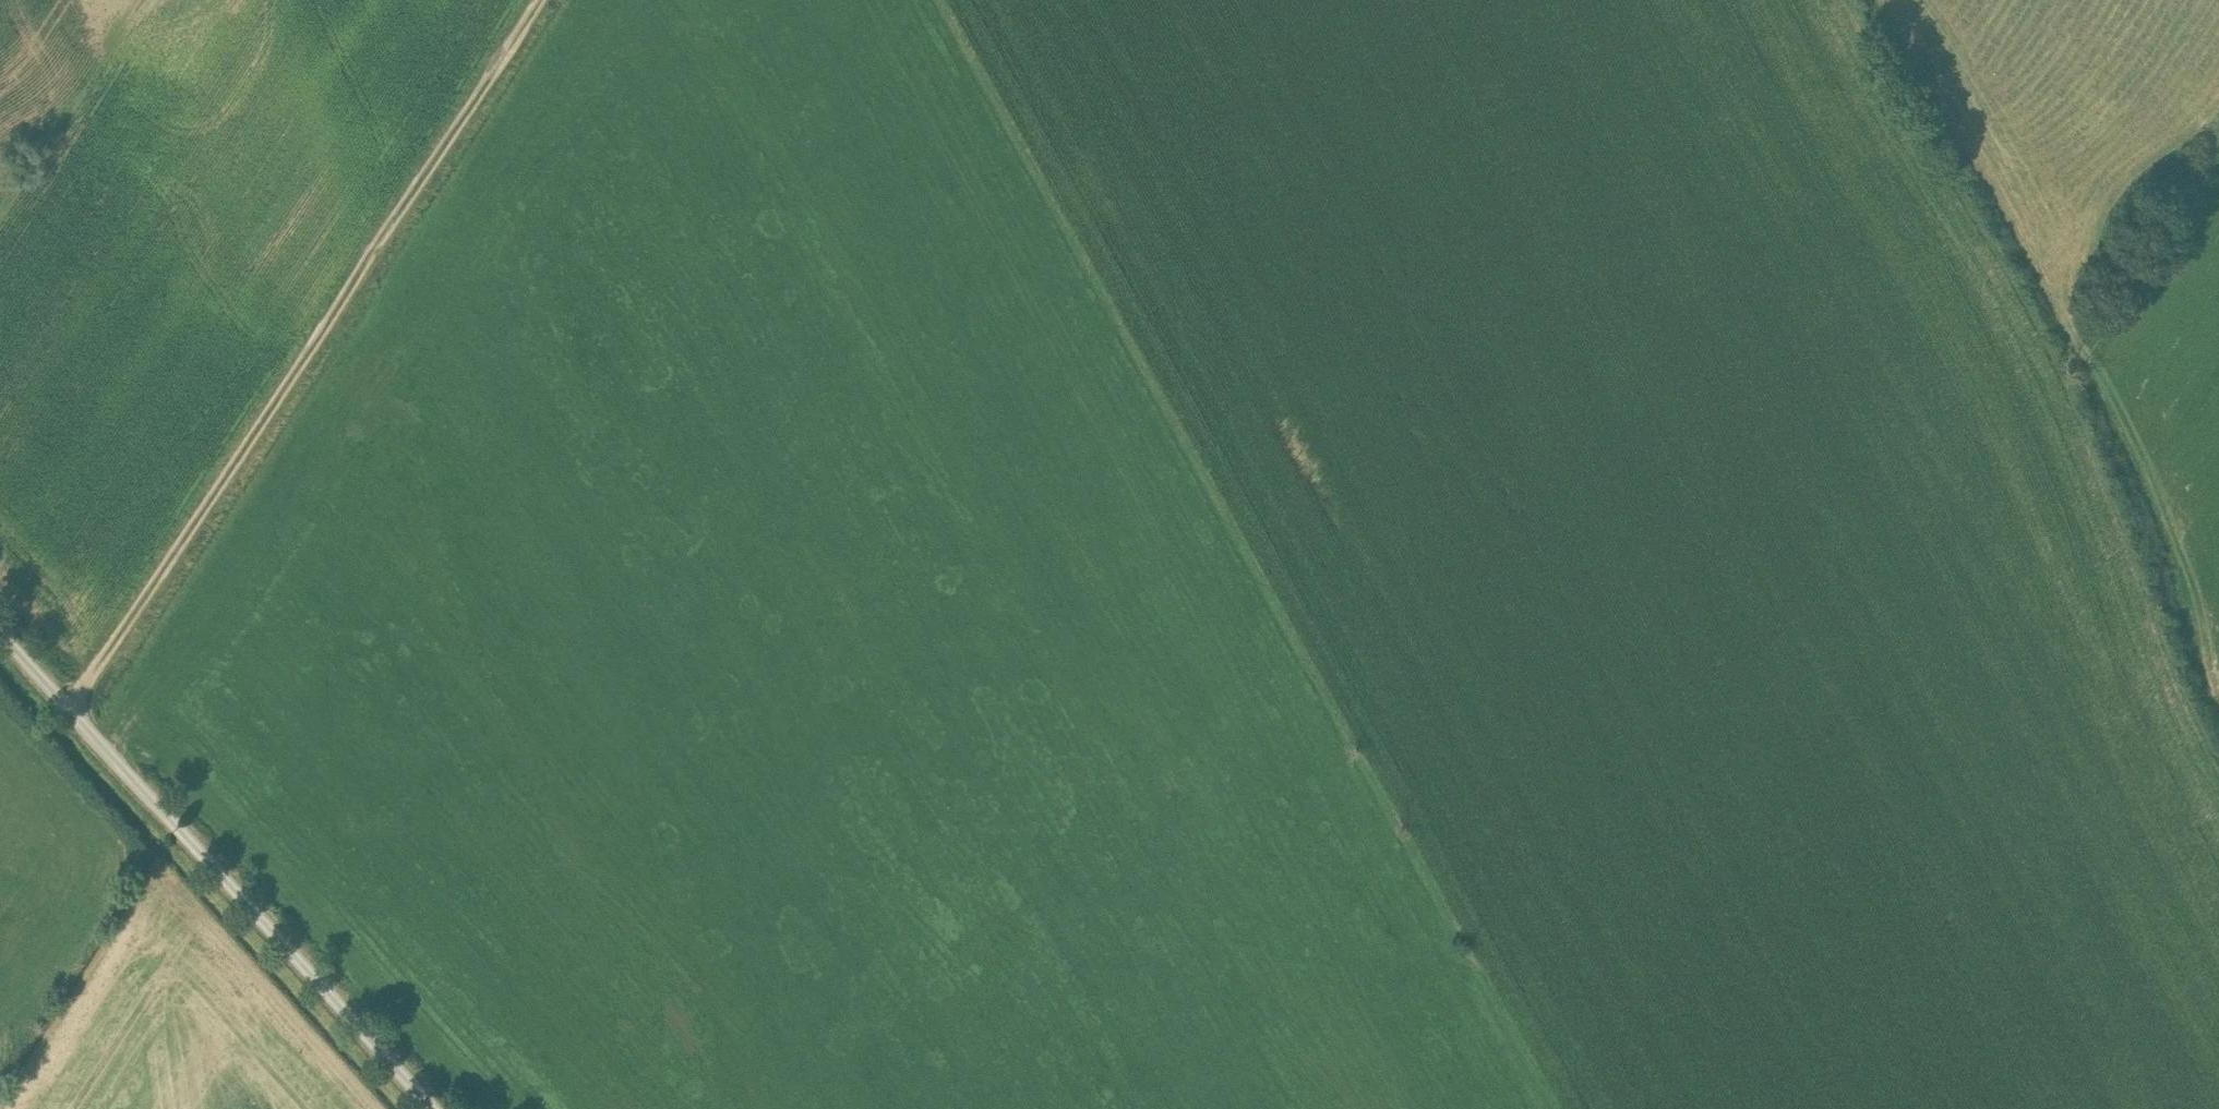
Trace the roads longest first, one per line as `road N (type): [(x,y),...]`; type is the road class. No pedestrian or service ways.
road 1 (track): [(79,719),(85,697),(148,594),(535,0)]
road 2 (unclassified): [(437,1108),(0,632)]

